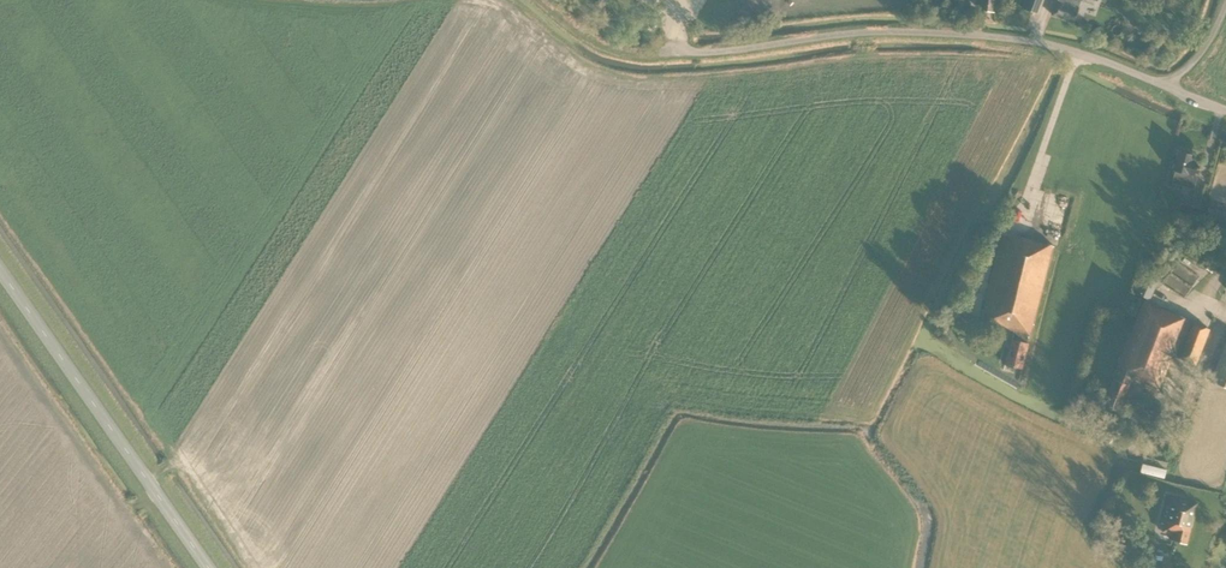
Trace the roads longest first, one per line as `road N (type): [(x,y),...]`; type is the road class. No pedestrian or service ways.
road 1 (residential): [(1170,86),(1038,42),(947,33),(861,32),(664,54)]
road 2 (secondary): [(210,567),(0,269)]
road 3 (track): [(664,54),(610,50),(537,0)]

